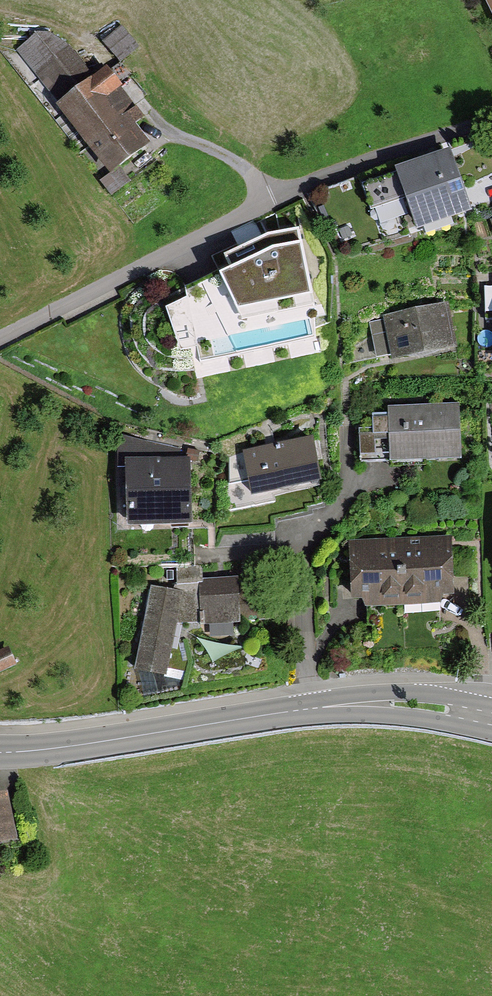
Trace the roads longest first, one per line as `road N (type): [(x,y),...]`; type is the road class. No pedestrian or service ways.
road 1 (residential): [(0,336),(325,174),(491,119)]
road 2 (tertiary): [(0,752),(74,748),(309,709)]
road 3 (residential): [(309,709),(301,546),(347,491)]
road 4 (tertiary): [(309,709),(417,705),(491,718)]

